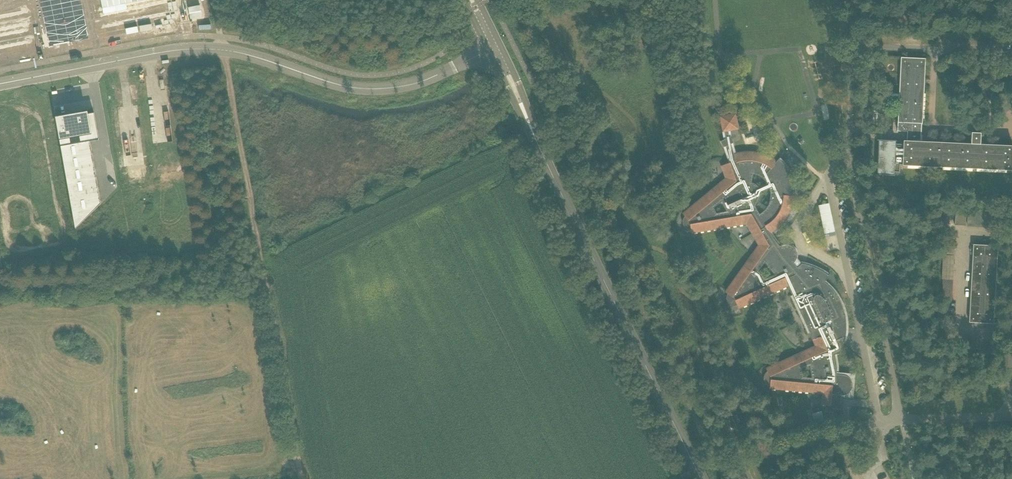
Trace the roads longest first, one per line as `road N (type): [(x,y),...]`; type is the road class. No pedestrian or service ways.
road 1 (unclassified): [(489,51),(406,87),(376,89),(197,48),(0,84)]
road 2 (track): [(214,0),(301,478)]
road 3 (tertiary): [(702,478),(528,120)]

